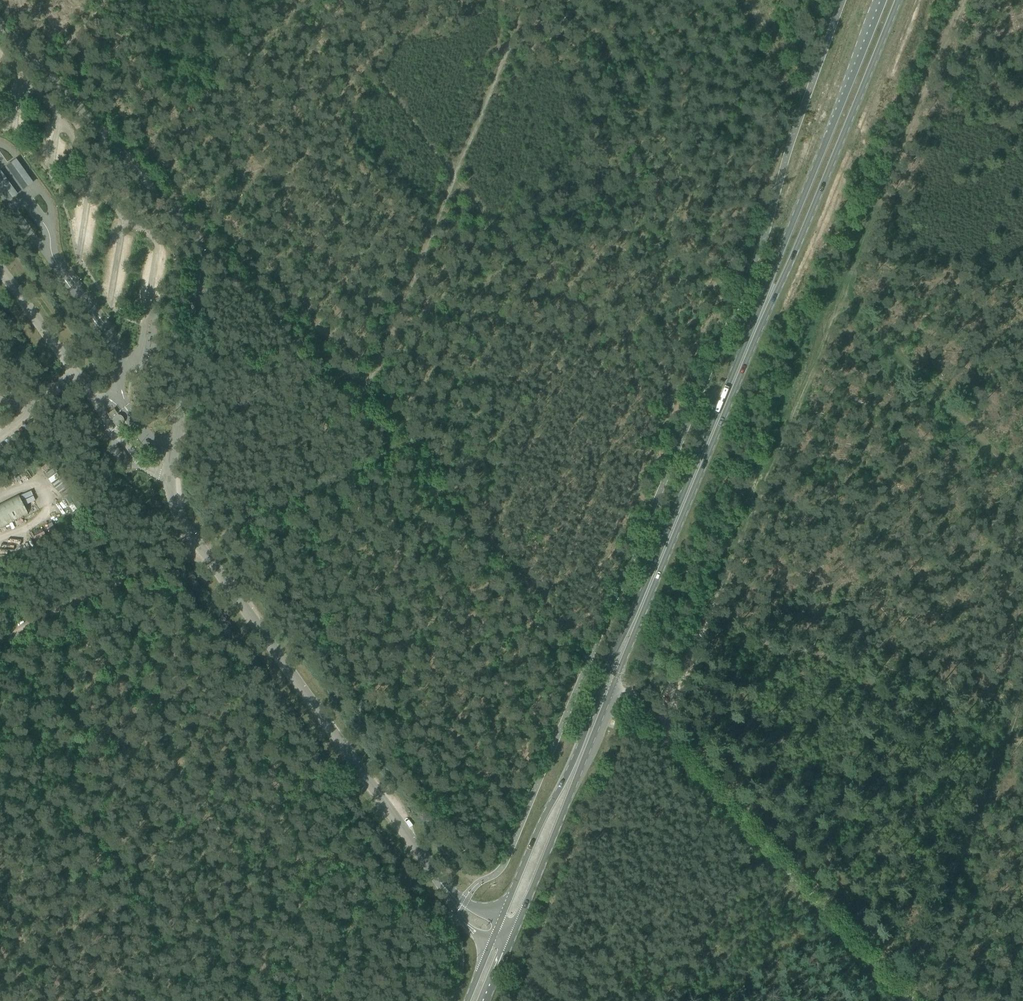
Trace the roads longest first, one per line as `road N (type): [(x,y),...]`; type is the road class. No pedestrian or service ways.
road 1 (unclassified): [(450,897),(176,512),(170,467),(203,242),(0,26)]
road 2 (track): [(795,133),(858,159),(879,193),(837,289),(1022,484)]
road 3 (track): [(616,676),(915,1000)]
road 4 (primary): [(757,323),(896,0)]
road 5 (primary): [(884,0),(757,323)]
road 6 (primary): [(637,616),(757,323)]
road 7 (track): [(198,547),(388,450),(369,409)]
road 8 (track): [(369,409),(370,374),(456,177)]
road 9 (track): [(266,0),(196,90),(103,0)]
road 10 (track): [(198,547),(0,641)]
road 11 (track): [(456,177),(328,0)]
road 12 (track): [(456,177),(528,0)]
road 13 (primary): [(513,936),(580,758)]
road 14 (primary): [(580,758),(536,829),(500,917)]

